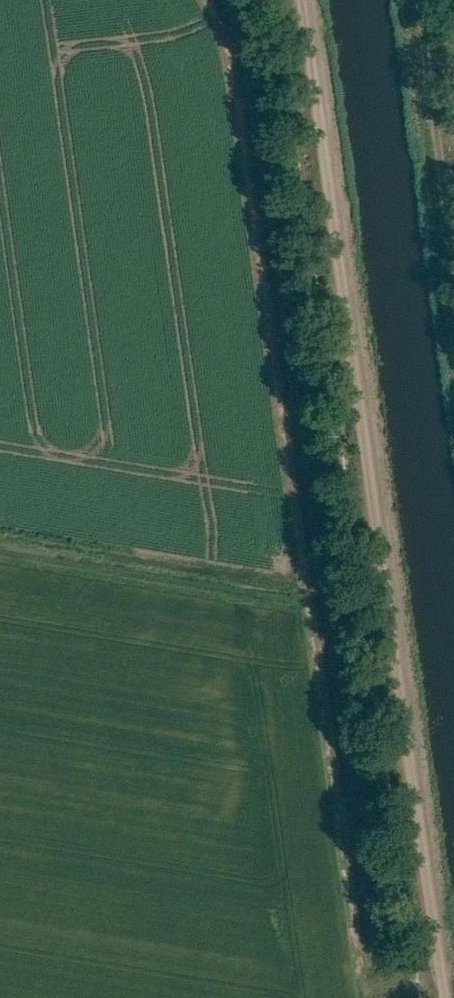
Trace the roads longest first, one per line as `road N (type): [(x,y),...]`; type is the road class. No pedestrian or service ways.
road 1 (track): [(290,0),(453,968)]
road 2 (track): [(453,240),(426,0)]

